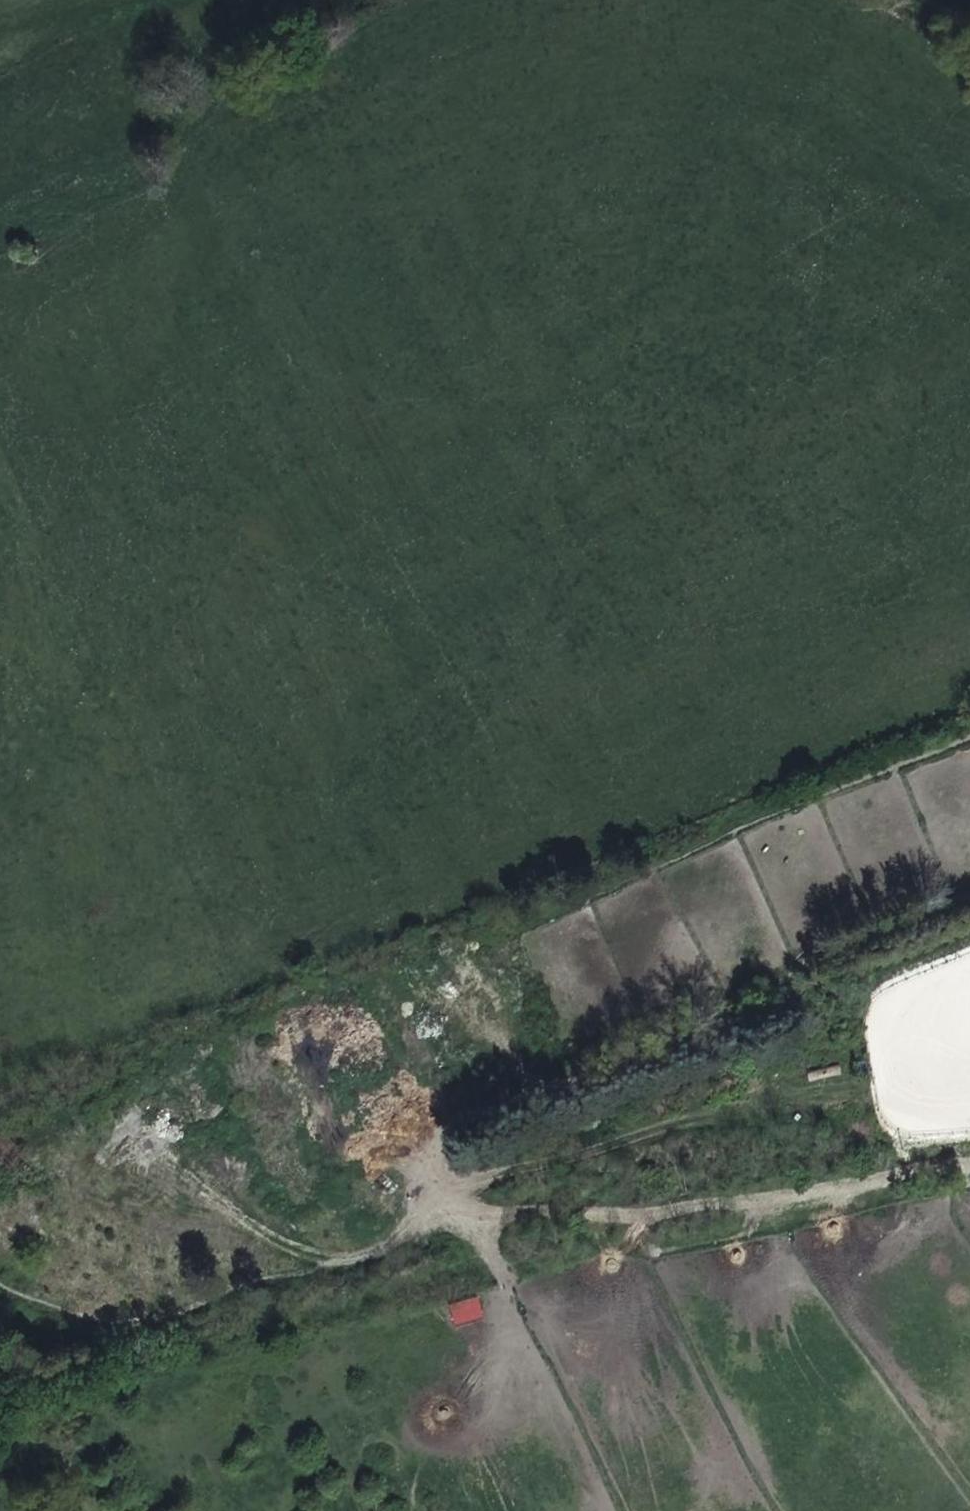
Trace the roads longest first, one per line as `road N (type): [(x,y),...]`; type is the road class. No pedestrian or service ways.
road 1 (track): [(969,904),(577,1079),(458,1114),(437,1127),(412,1215),(383,1251),(113,1327),(0,1279)]
road 2 (track): [(416,1196),(495,1220),(781,1200),(969,1168)]

